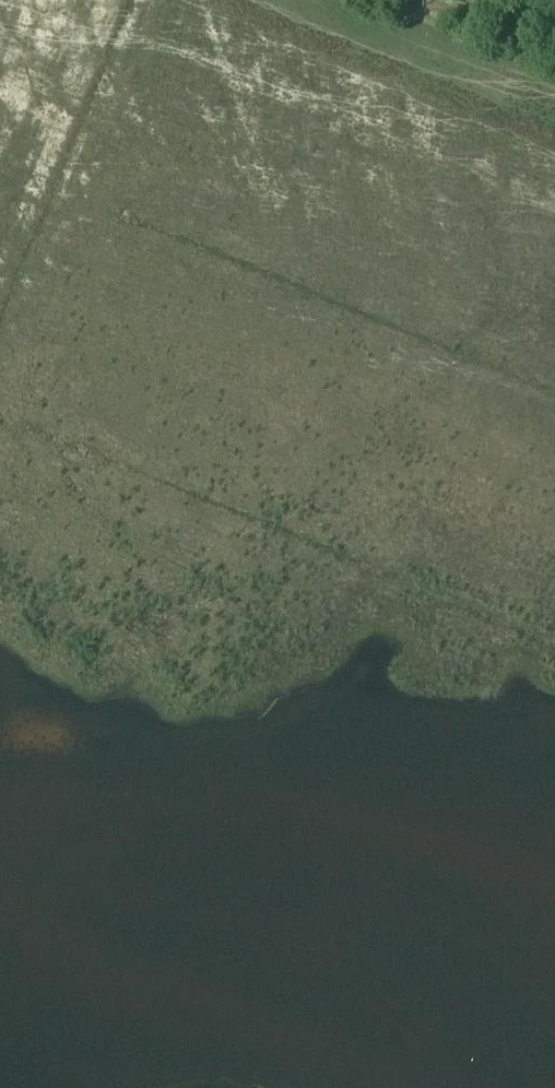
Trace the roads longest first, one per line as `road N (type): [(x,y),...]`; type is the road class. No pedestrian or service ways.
road 1 (track): [(554,47),(442,0)]

